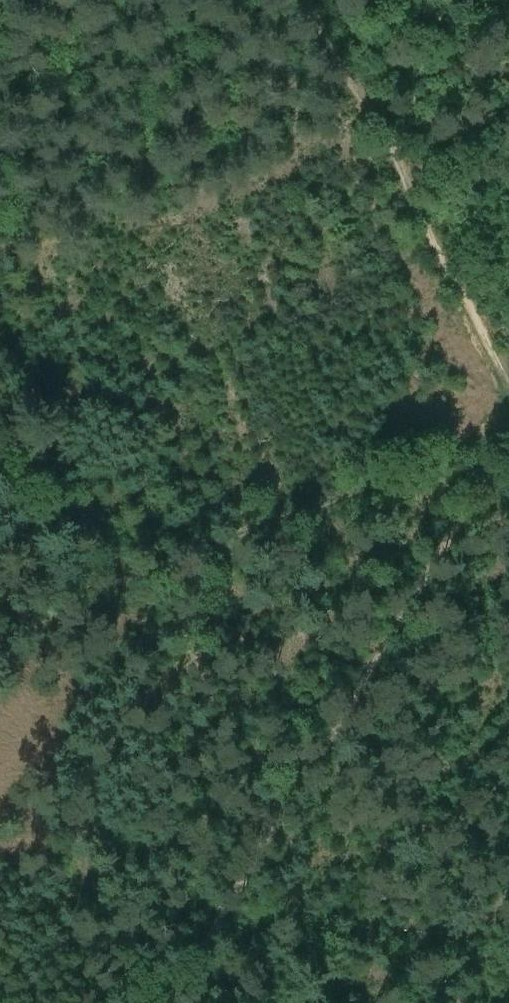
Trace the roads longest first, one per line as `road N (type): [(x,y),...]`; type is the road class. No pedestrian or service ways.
road 1 (track): [(0,319),(129,562),(508,430)]
road 2 (track): [(167,1002),(508,448)]
road 3 (track): [(508,402),(299,0)]
road 4 (track): [(129,562),(0,619)]

